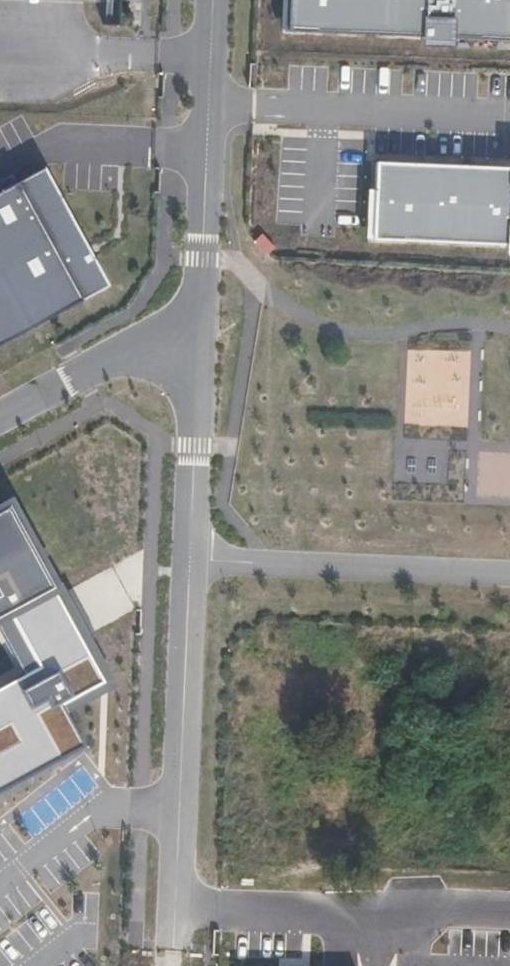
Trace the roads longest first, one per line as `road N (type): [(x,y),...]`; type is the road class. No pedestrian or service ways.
road 1 (residential): [(191,561),(174,944)]
road 2 (residential): [(213,0),(198,318)]
road 3 (unclassified): [(191,561),(509,572)]
road 4 (residential): [(198,318),(191,561)]
road 5 (residential): [(0,418),(198,318)]

